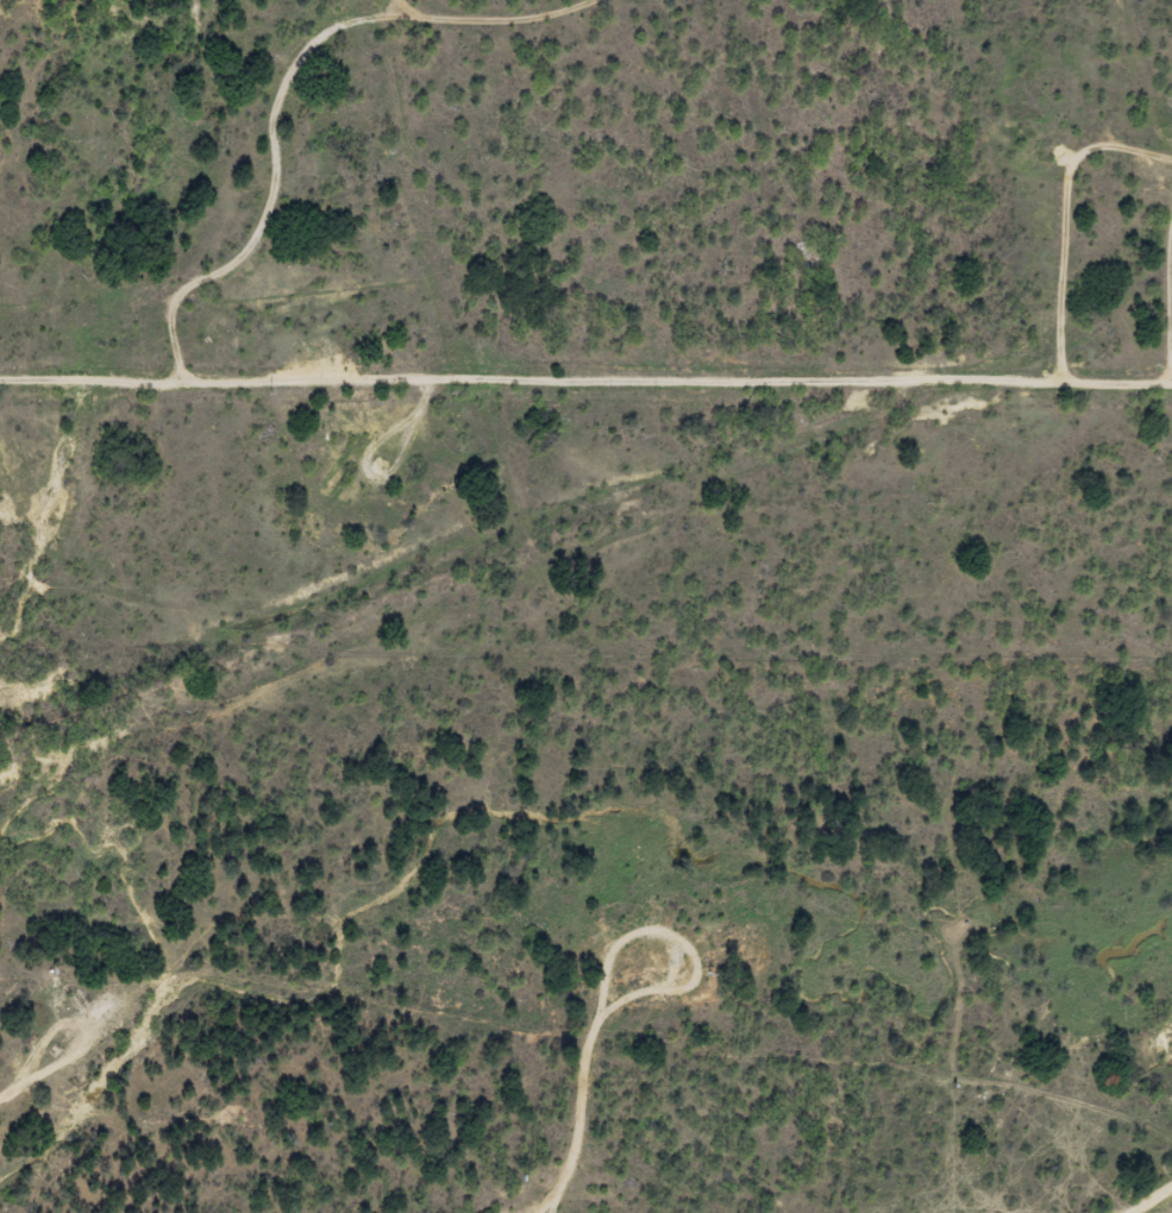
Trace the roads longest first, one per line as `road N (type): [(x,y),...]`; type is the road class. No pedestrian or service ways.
road 1 (residential): [(0,254),(278,232),(308,202),(332,75),(375,32),(602,0)]

